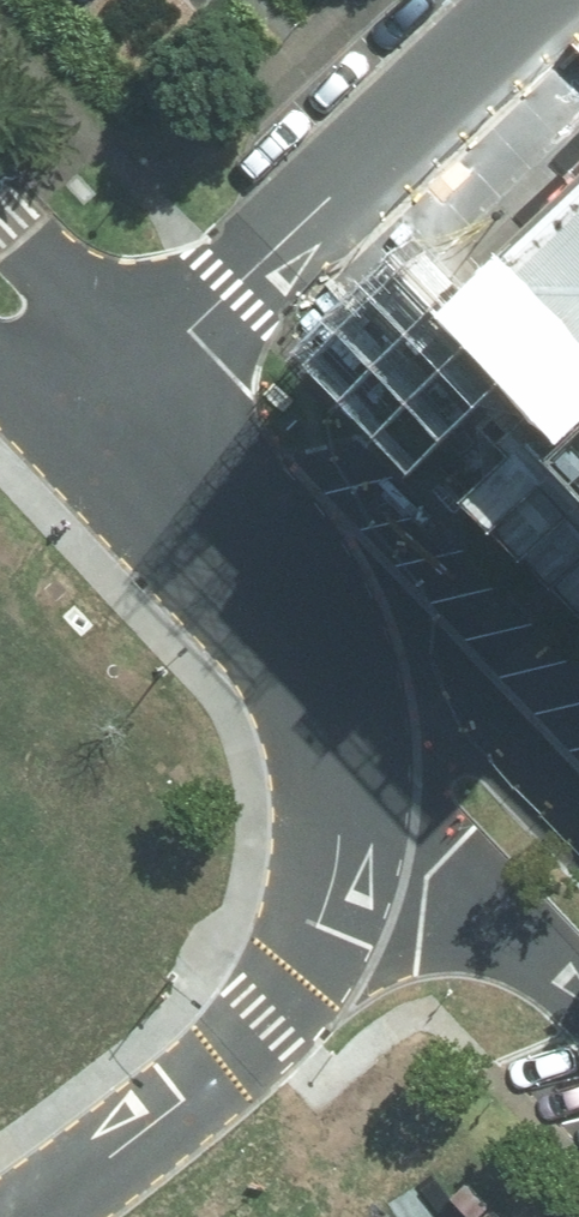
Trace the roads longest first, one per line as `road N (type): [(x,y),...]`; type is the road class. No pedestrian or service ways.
road 1 (unclassified): [(330,680),(343,786),(333,882),(295,970),(223,1067),(109,1159),(18,1216)]
road 2 (unclassified): [(104,403),(534,0)]
road 3 (unclassified): [(578,990),(453,853),(330,680)]
road 4 (unclassified): [(330,680),(292,602),(258,559),(104,403)]
road 5 (unclassified): [(330,680),(486,732),(578,829)]
road 6 (unclassified): [(0,219),(104,403)]
road 7 (unclassified): [(104,403),(0,331)]

